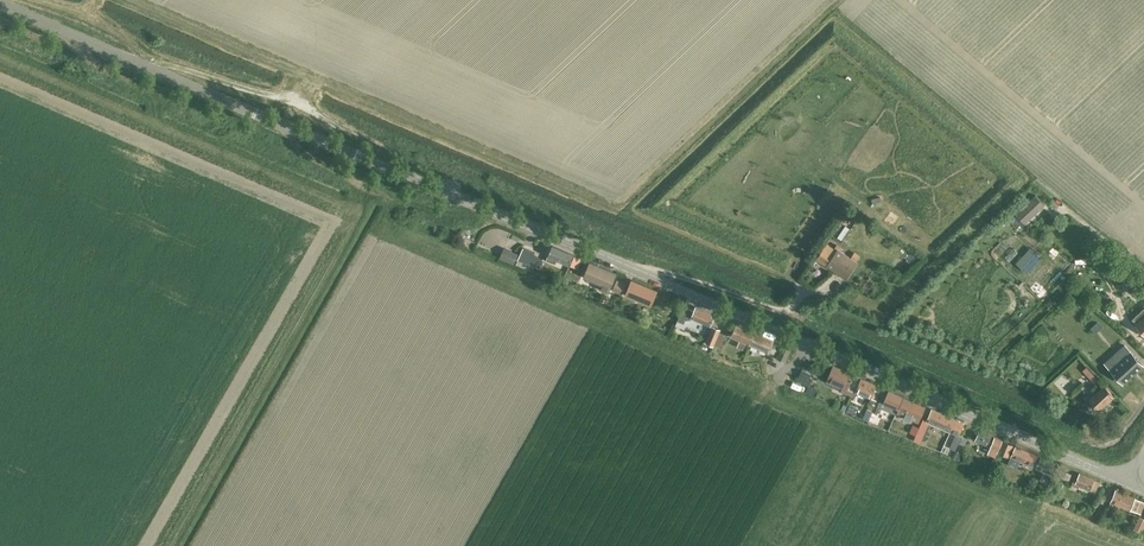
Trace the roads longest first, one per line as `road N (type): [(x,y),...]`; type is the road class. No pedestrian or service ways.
road 1 (residential): [(1129,481),(221,96)]
road 2 (unclassified): [(221,96),(0,4)]

